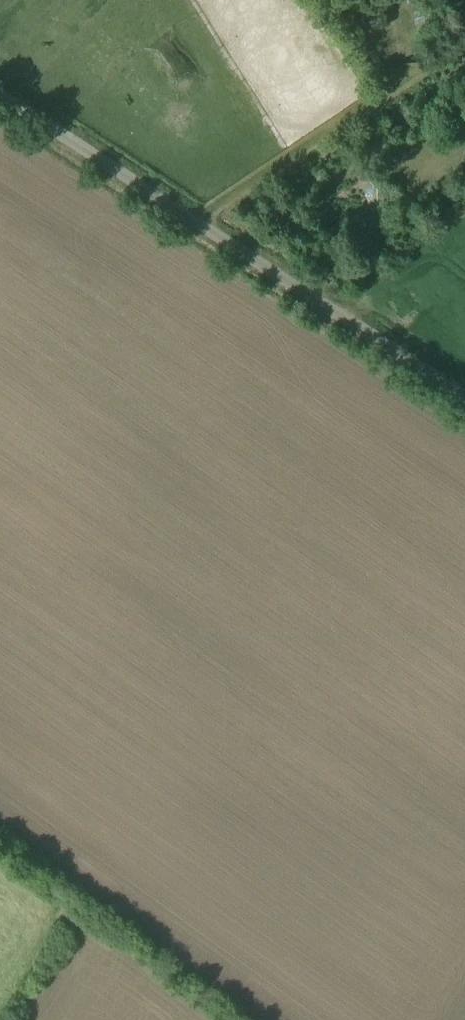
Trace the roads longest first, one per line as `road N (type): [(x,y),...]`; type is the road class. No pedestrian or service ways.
road 1 (unclassified): [(464,396),(0,95)]

